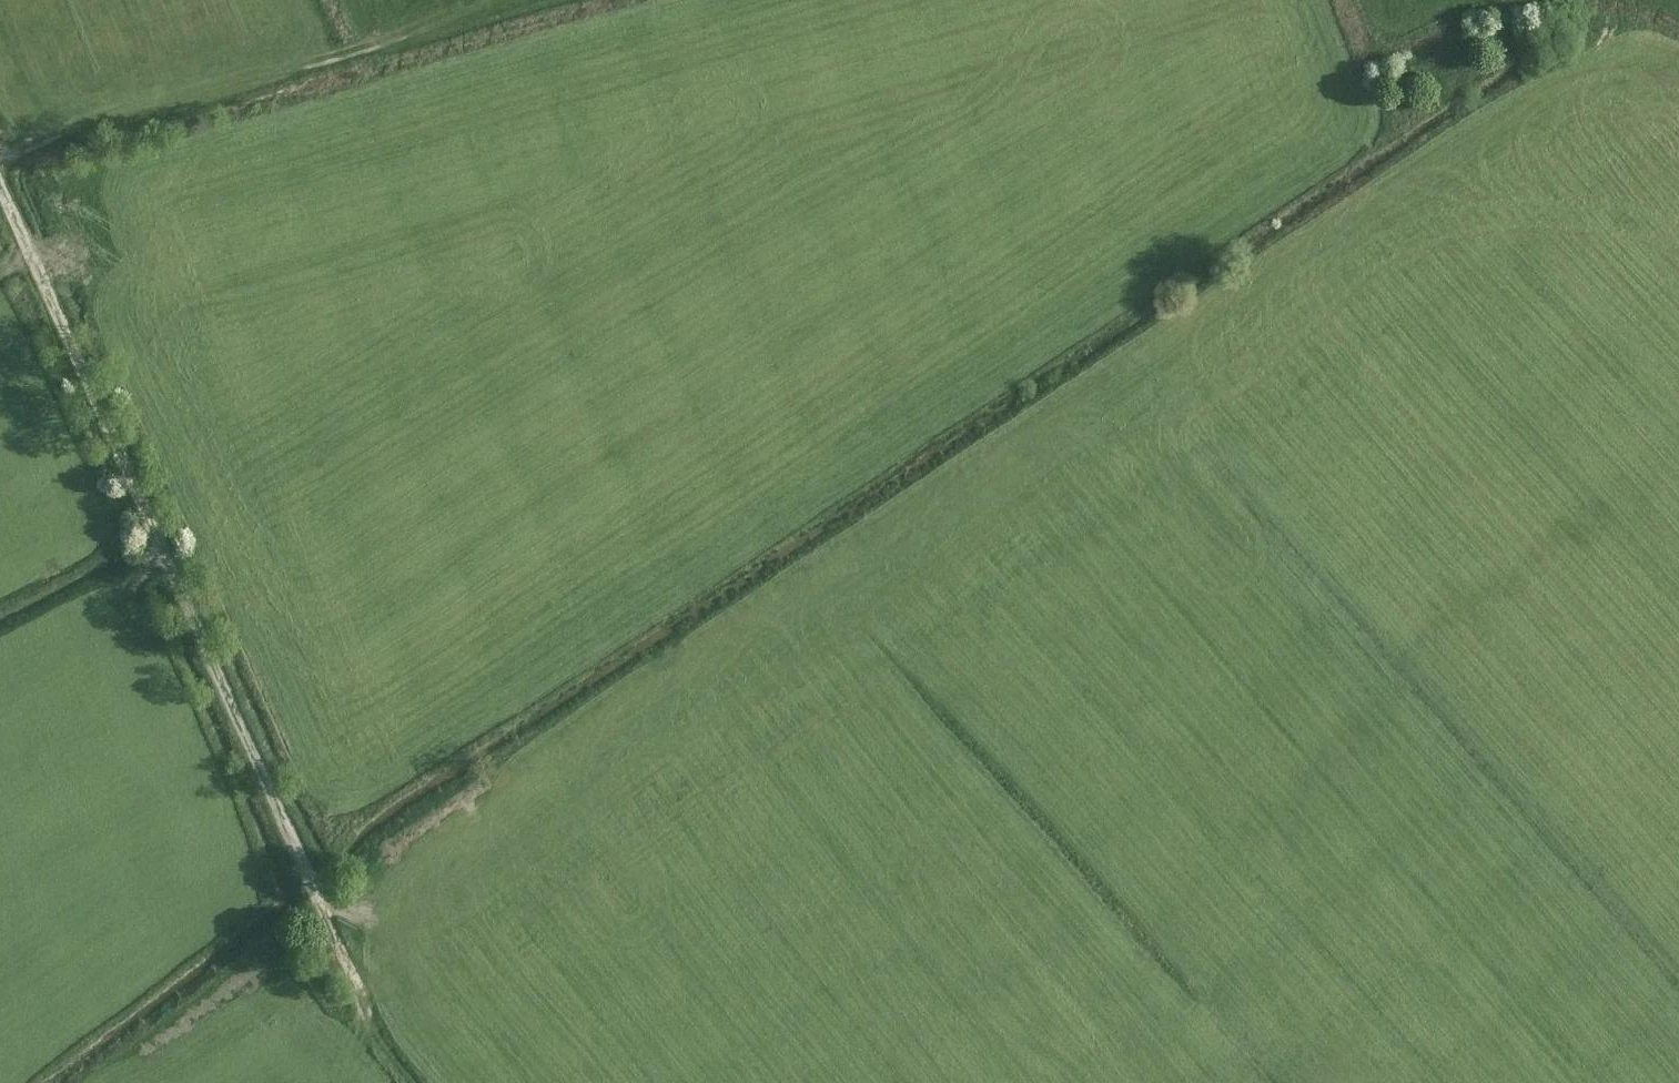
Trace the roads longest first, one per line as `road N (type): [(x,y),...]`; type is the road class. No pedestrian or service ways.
road 1 (unclassified): [(0,196),(322,907)]

